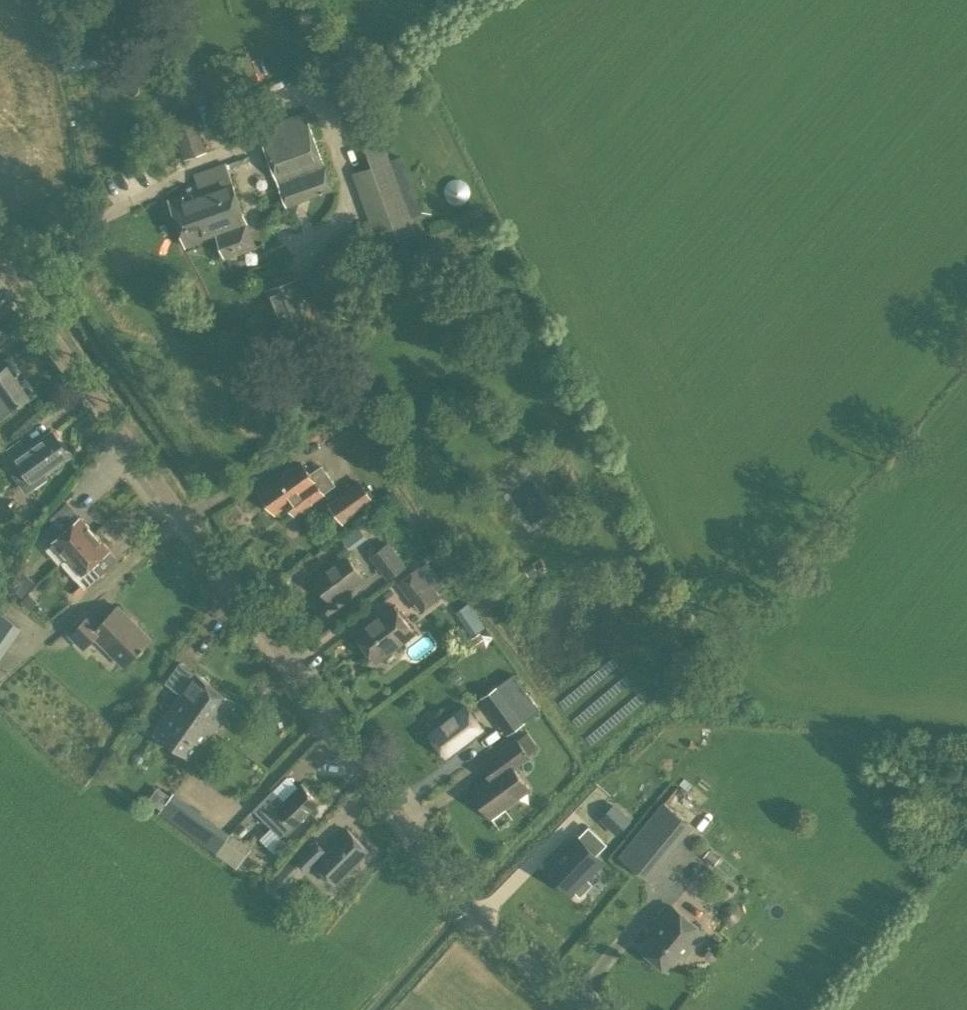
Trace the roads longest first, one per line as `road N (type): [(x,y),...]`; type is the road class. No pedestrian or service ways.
road 1 (unclassified): [(591,1009),(469,910),(0,262)]

